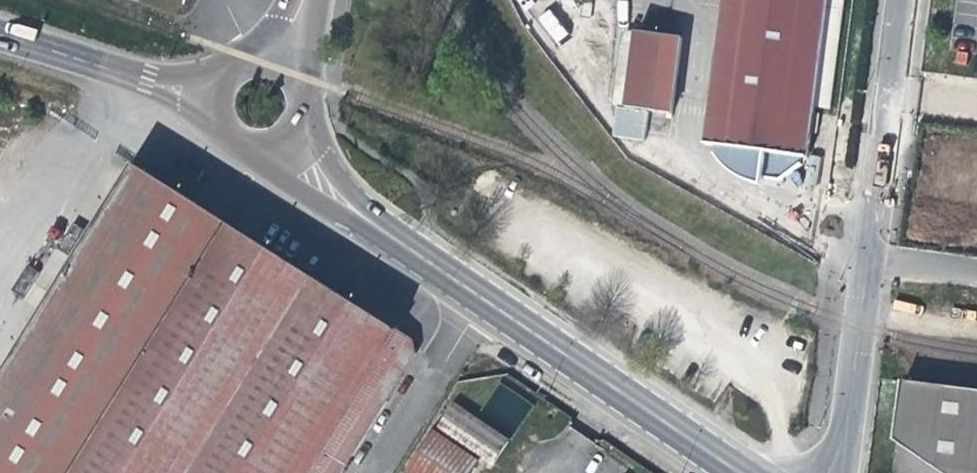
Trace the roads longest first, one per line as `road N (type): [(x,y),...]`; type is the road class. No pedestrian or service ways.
road 1 (residential): [(829,472),(845,433),(902,0)]
road 2 (residential): [(736,472),(350,210)]
road 3 (residential): [(0,34),(115,71),(227,94)]

